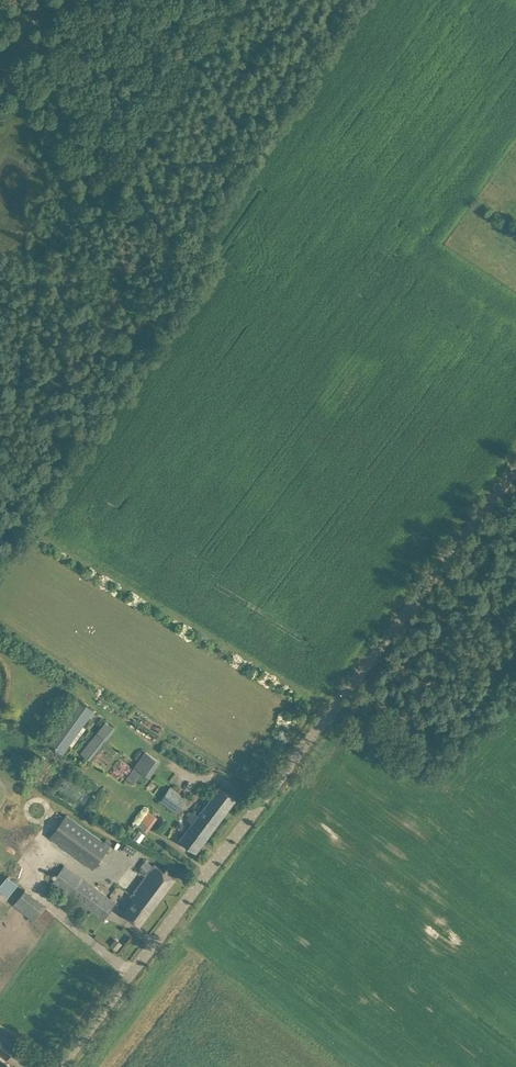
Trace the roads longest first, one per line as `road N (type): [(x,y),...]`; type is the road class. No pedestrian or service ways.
road 1 (unclassified): [(57,1066),(515,458)]

